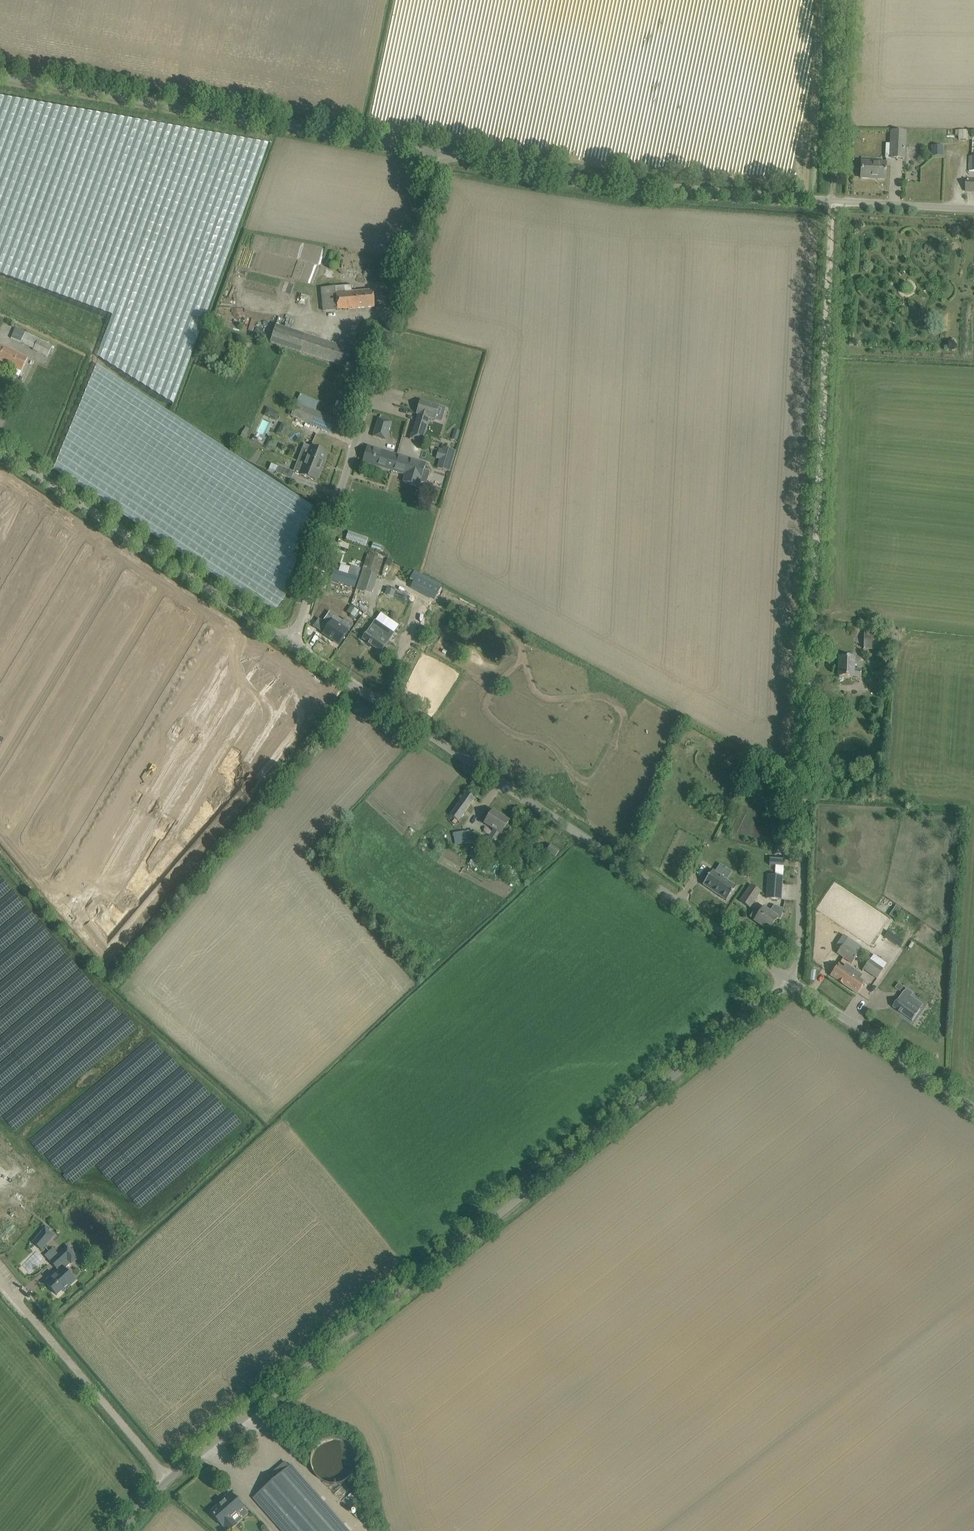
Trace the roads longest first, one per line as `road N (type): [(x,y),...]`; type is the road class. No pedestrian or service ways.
road 1 (unclassified): [(167,1479),(790,980)]
road 2 (unclassified): [(790,980),(294,644)]
road 3 (unclassified): [(973,205),(628,184),(442,154)]
road 4 (unclassified): [(294,644),(442,154)]
road 5 (unclassified): [(0,76),(442,154)]
road 6 (unclassified): [(790,980),(813,586)]
road 7 (track): [(813,586),(832,197)]
road 8 (unclassified): [(294,644),(0,450)]
road 9 (unclassified): [(167,1479),(0,1280)]
road 10 (unclassified): [(973,1107),(790,980)]

